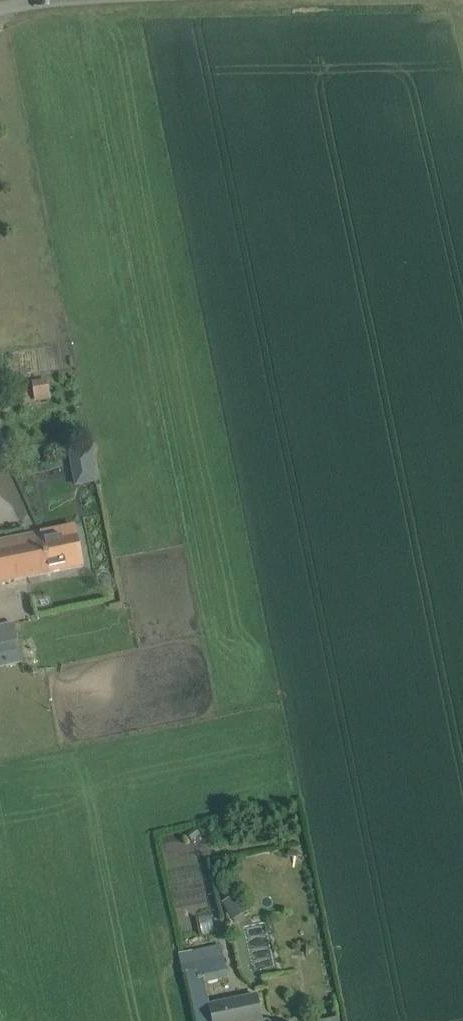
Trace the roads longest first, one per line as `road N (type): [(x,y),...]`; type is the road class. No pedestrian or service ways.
road 1 (unclassified): [(0,6),(203,0)]

